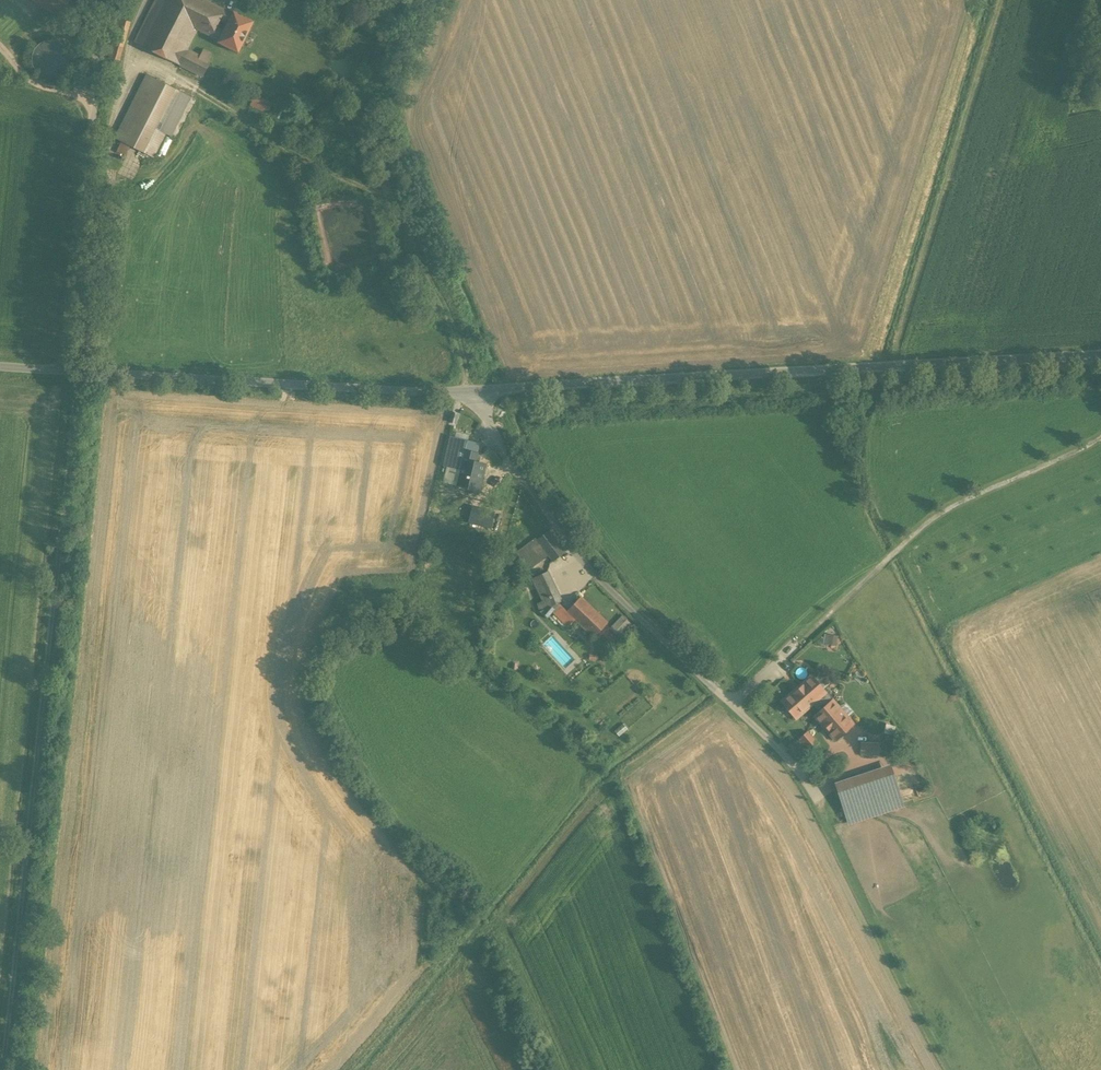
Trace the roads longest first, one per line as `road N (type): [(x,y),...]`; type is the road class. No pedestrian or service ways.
road 1 (track): [(6,1069),(78,371)]
road 2 (unclassified): [(1100,354),(476,390)]
road 3 (track): [(147,0),(128,56),(398,208),(456,334),(460,390)]
road 4 (unclassified): [(476,390),(489,425),(573,550),(715,690),(732,699),(744,694),(805,637)]
road 5 (unclassified): [(476,390),(0,367)]
road 6 (track): [(1100,438),(948,509),(805,637)]
road 7 (track): [(817,800),(950,1069)]
road 8 (track): [(0,47),(35,85),(79,96),(93,117)]

